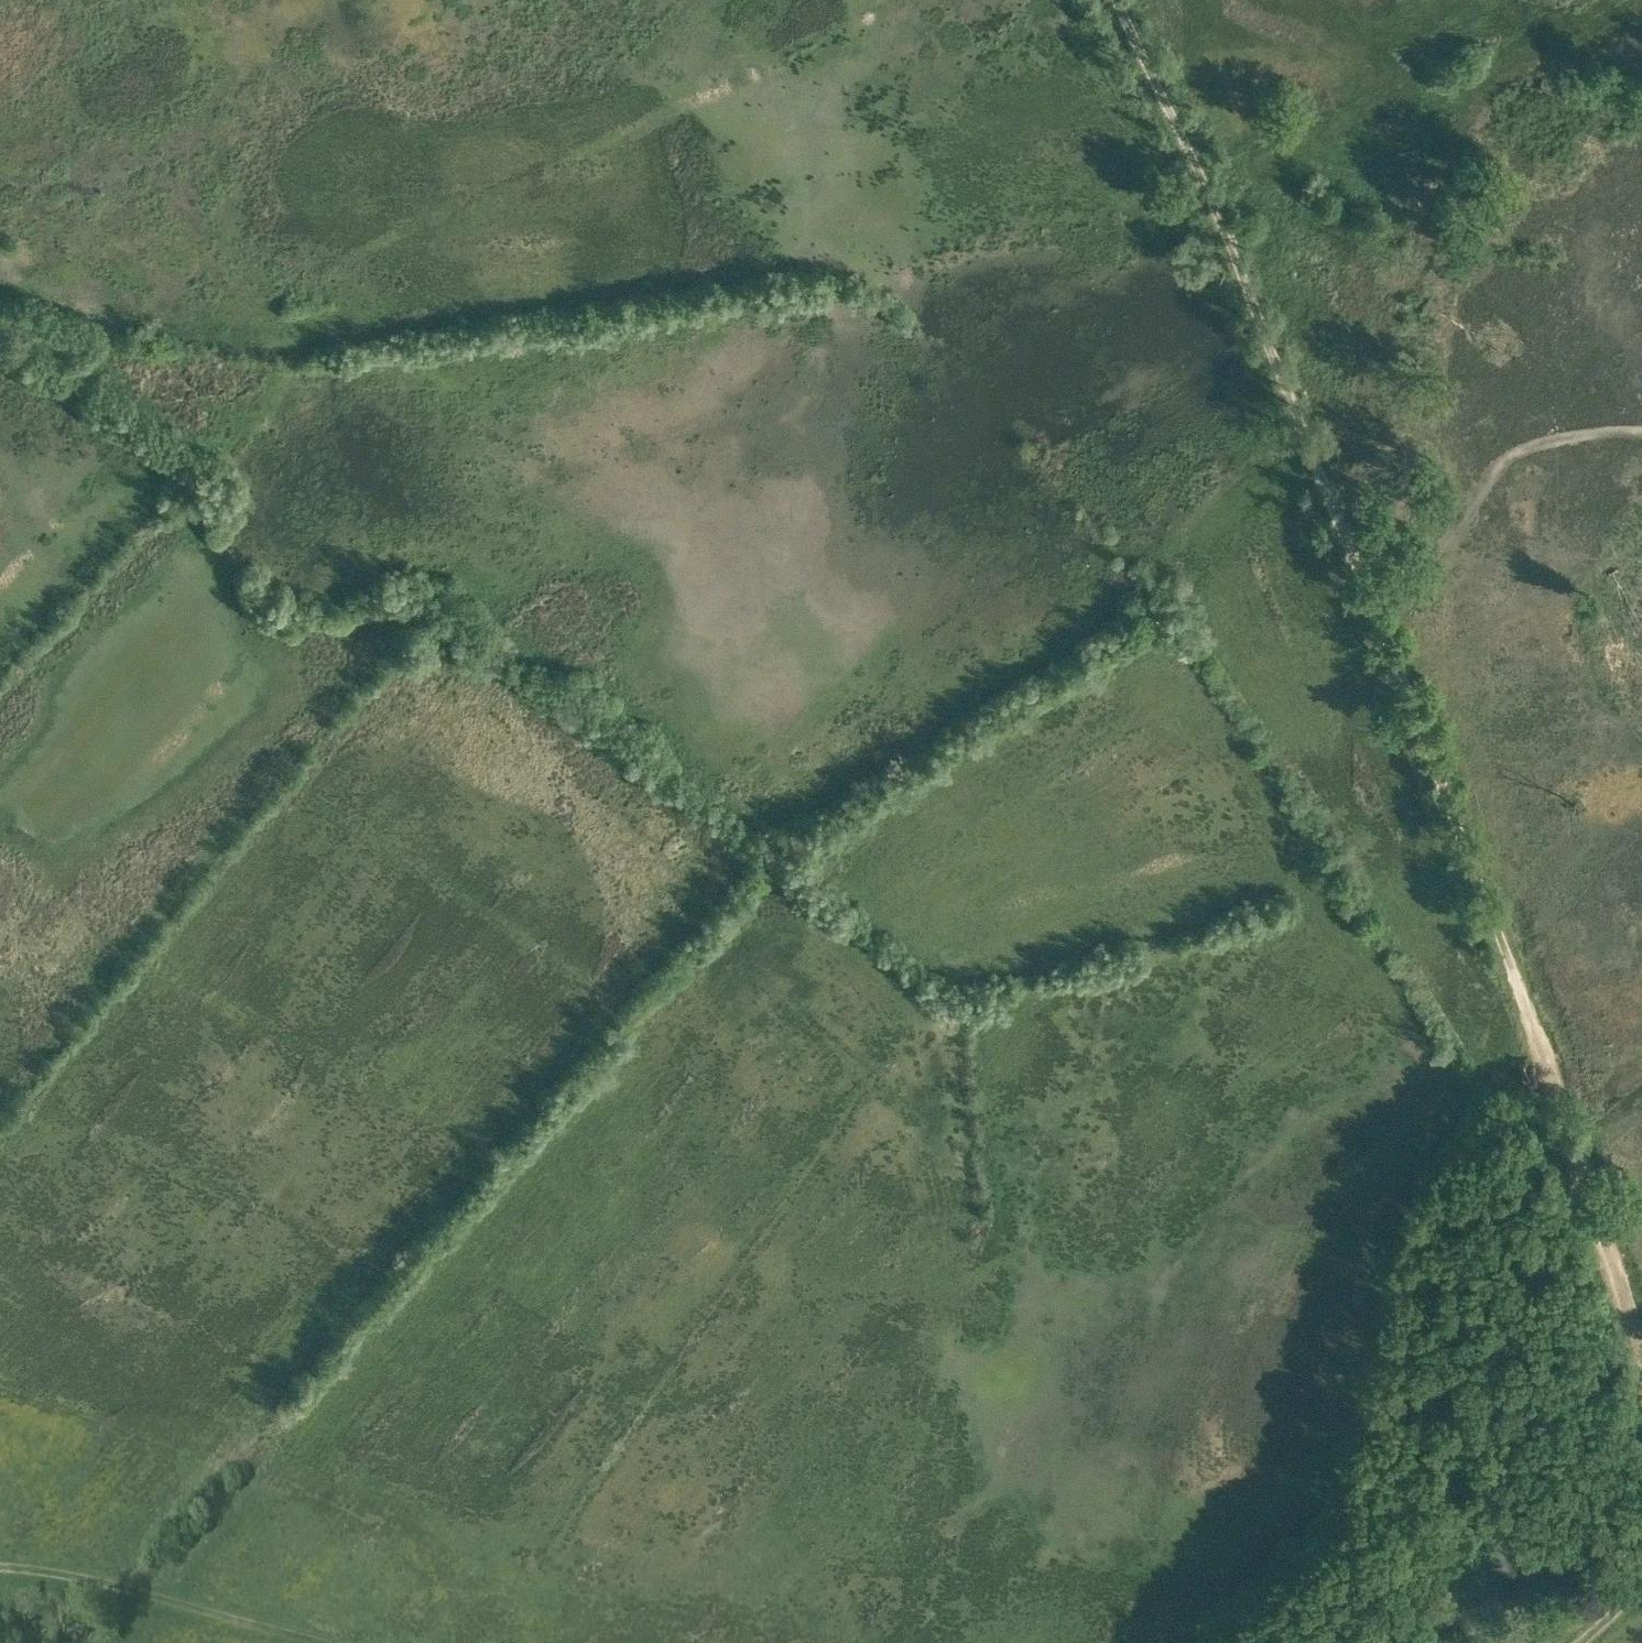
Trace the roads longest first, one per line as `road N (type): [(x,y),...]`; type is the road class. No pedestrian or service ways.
road 1 (track): [(1362,589),(1449,795),(1641,1355)]
road 2 (track): [(1114,0),(1211,198),(1362,589)]
road 3 (track): [(0,1567),(91,1580),(310,1642)]

